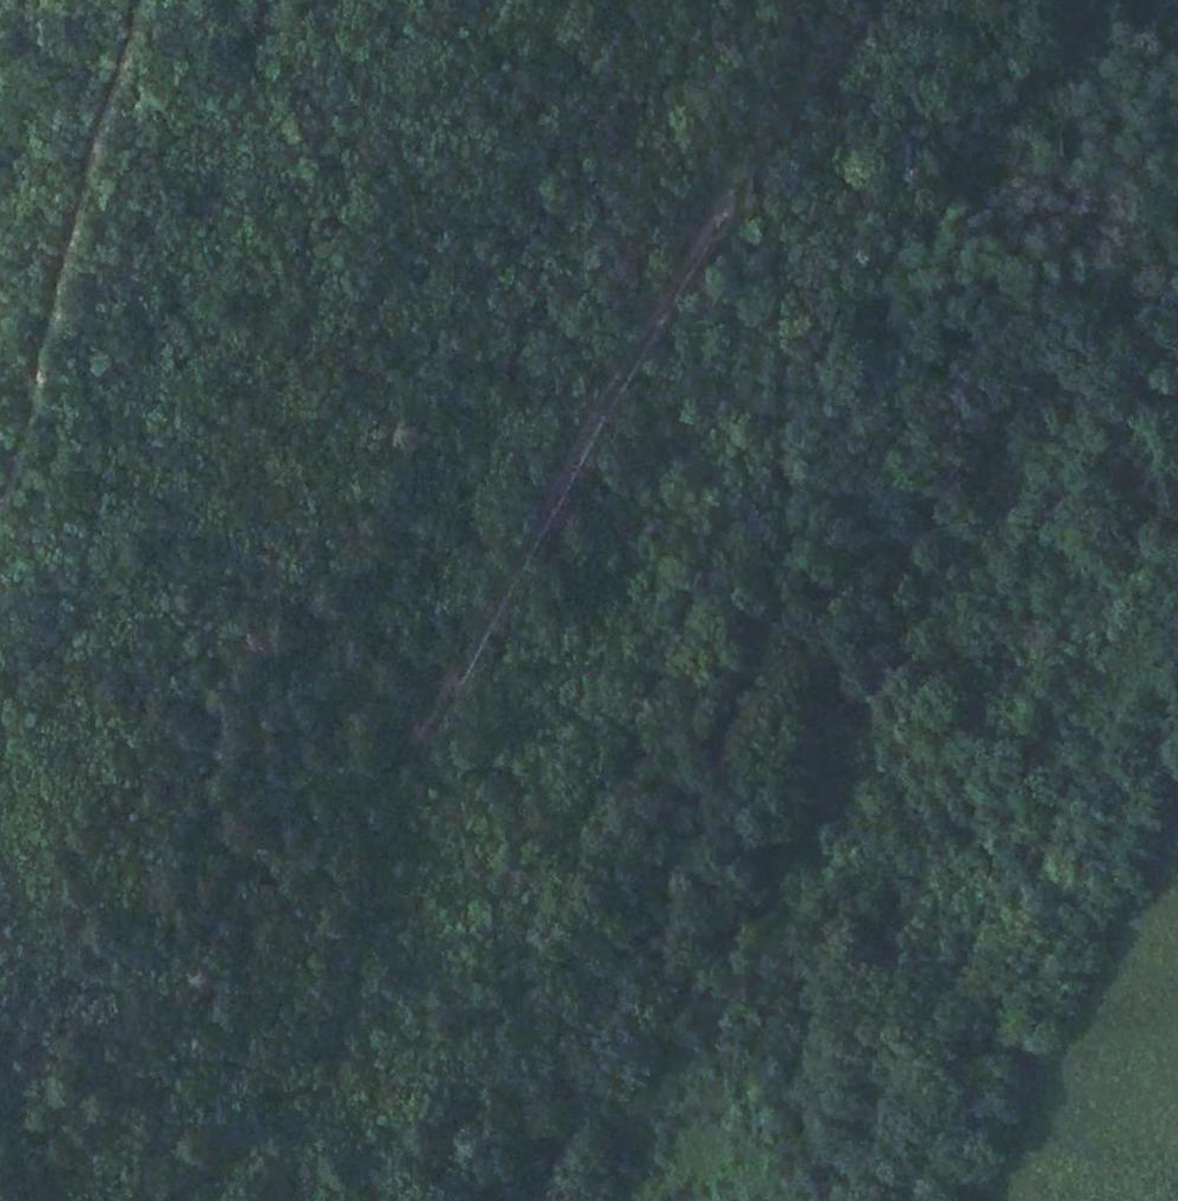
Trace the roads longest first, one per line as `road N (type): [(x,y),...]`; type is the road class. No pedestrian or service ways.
road 1 (track): [(1097,0),(882,306),(672,641),(423,1200)]
road 2 (track): [(867,0),(771,132),(601,416),(429,739),(593,819)]
road 3 (track): [(0,538),(27,452),(84,195),(145,0)]
road 4 (track): [(914,1200),(1066,911),(1177,747)]

